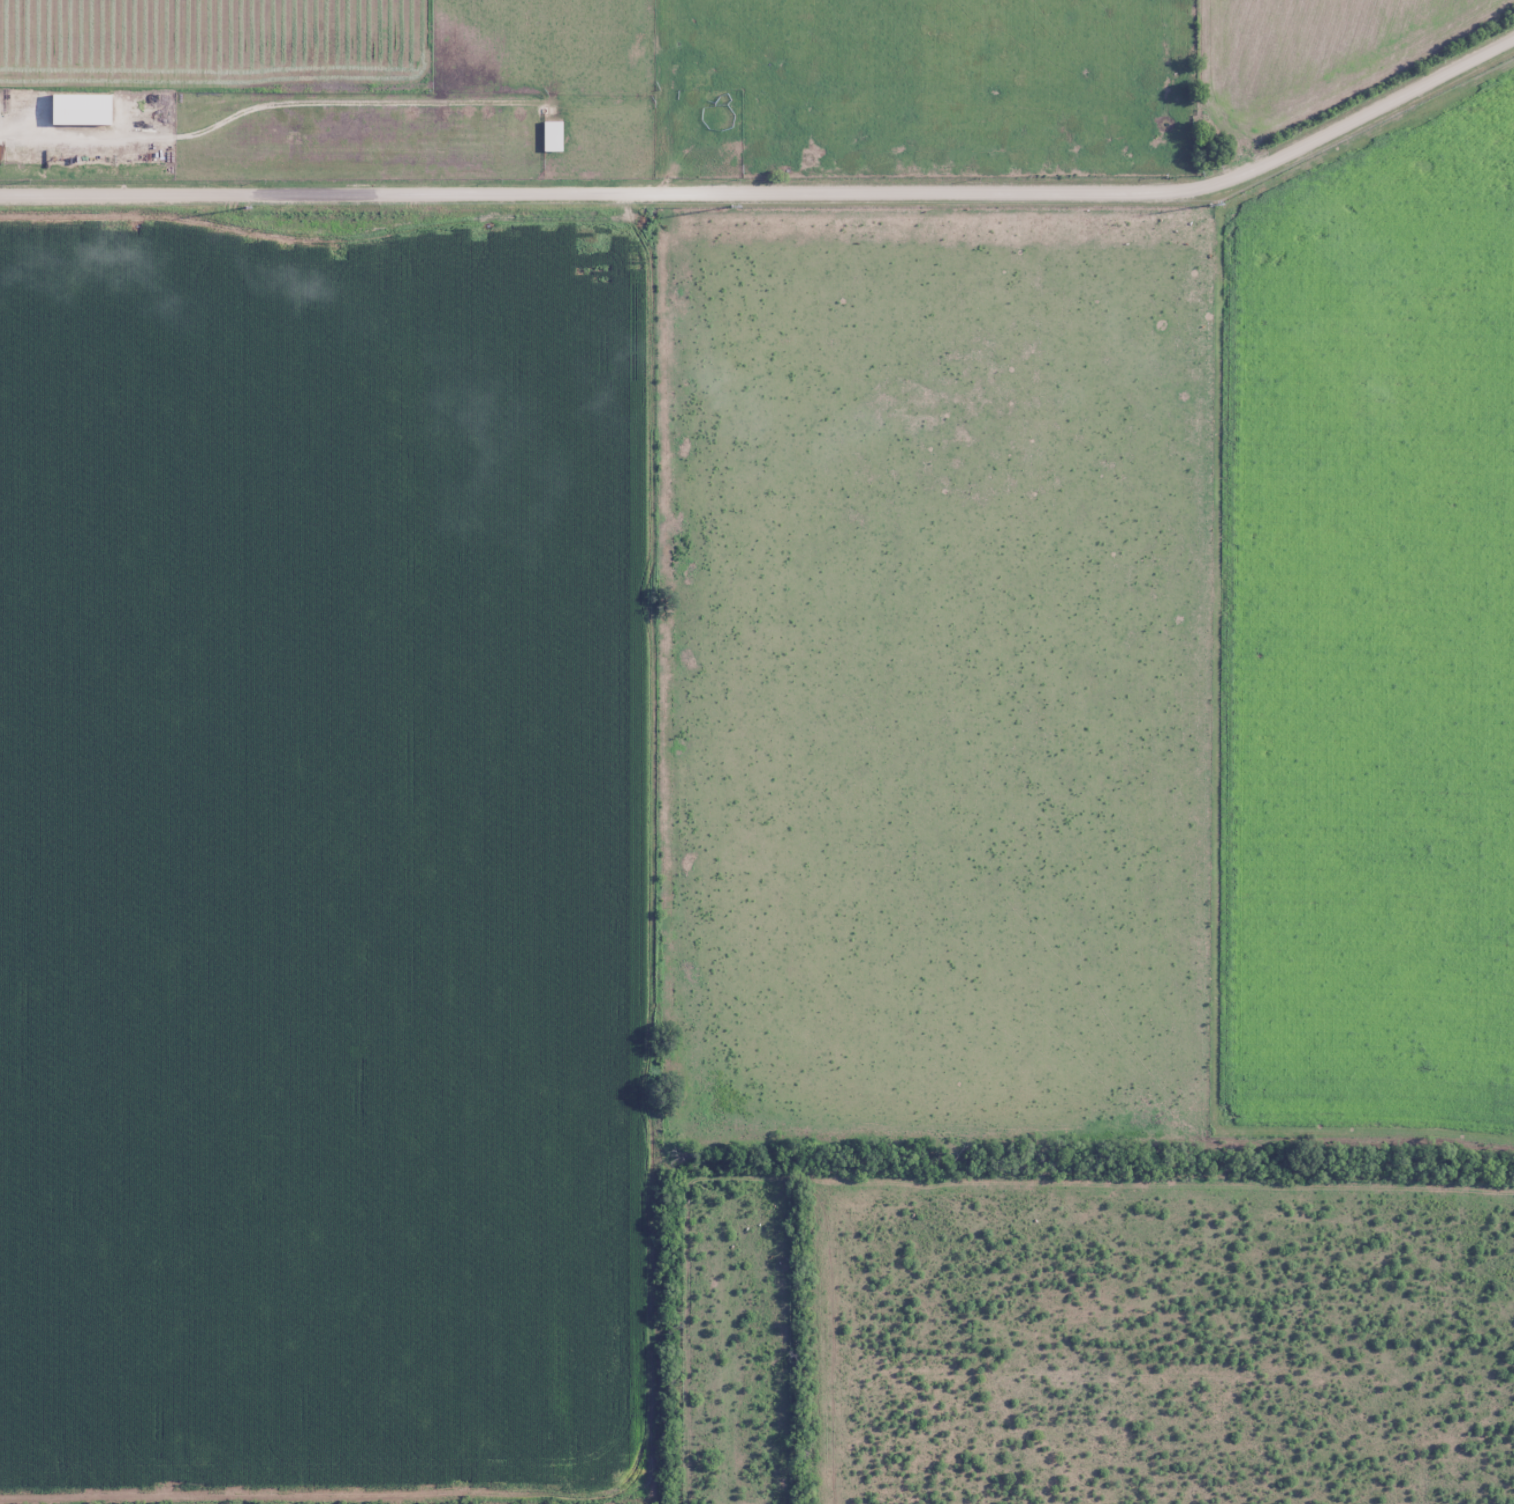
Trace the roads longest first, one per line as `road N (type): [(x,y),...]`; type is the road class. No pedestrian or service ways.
road 1 (residential): [(0,194),(1186,191),(1237,177),(1513,38)]

